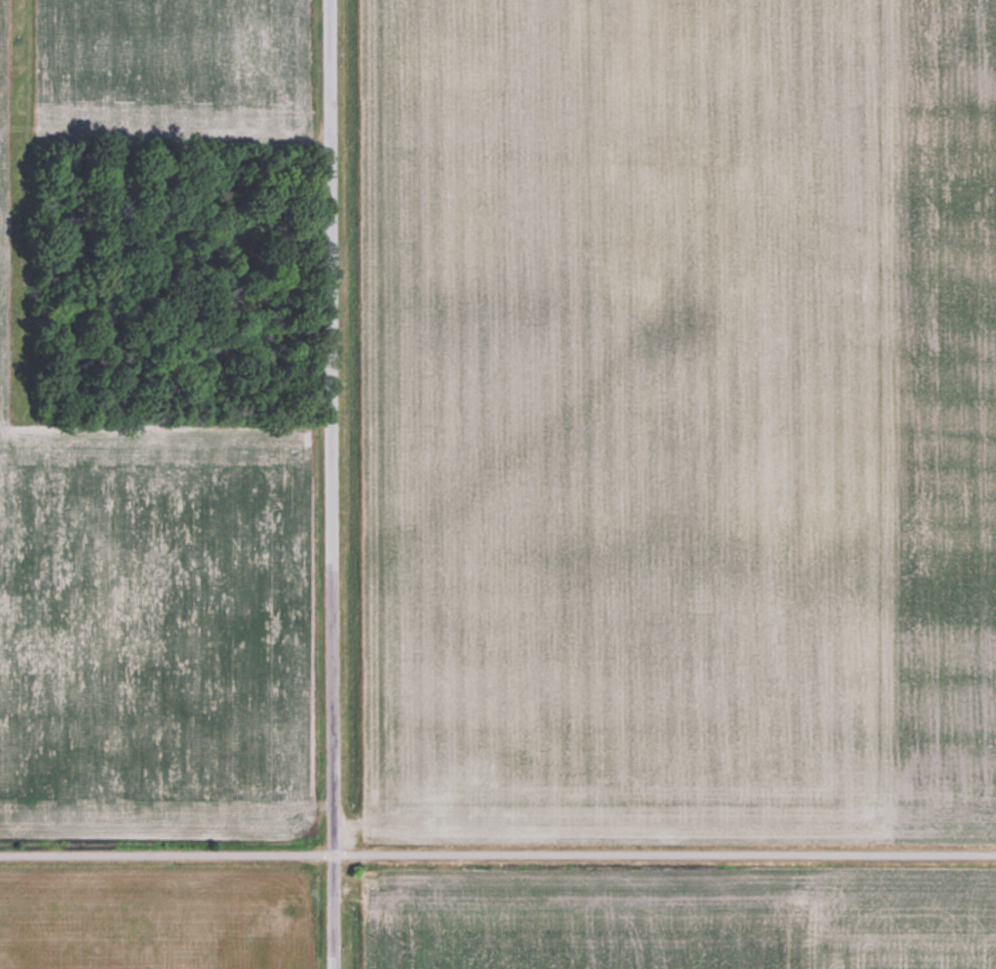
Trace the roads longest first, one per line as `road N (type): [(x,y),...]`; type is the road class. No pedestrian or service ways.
road 1 (residential): [(333,855),(330,0)]

